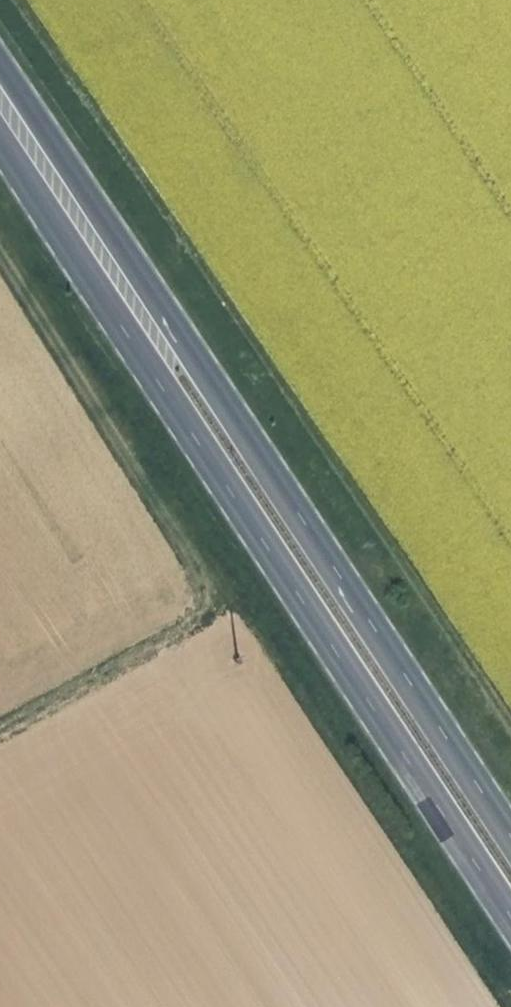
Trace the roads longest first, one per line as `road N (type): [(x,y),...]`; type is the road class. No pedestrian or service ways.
road 1 (primary): [(510,831),(0,60)]
road 2 (primary): [(0,141),(510,911)]
road 3 (track): [(23,0),(510,728)]
road 4 (track): [(0,243),(232,602),(0,731)]

